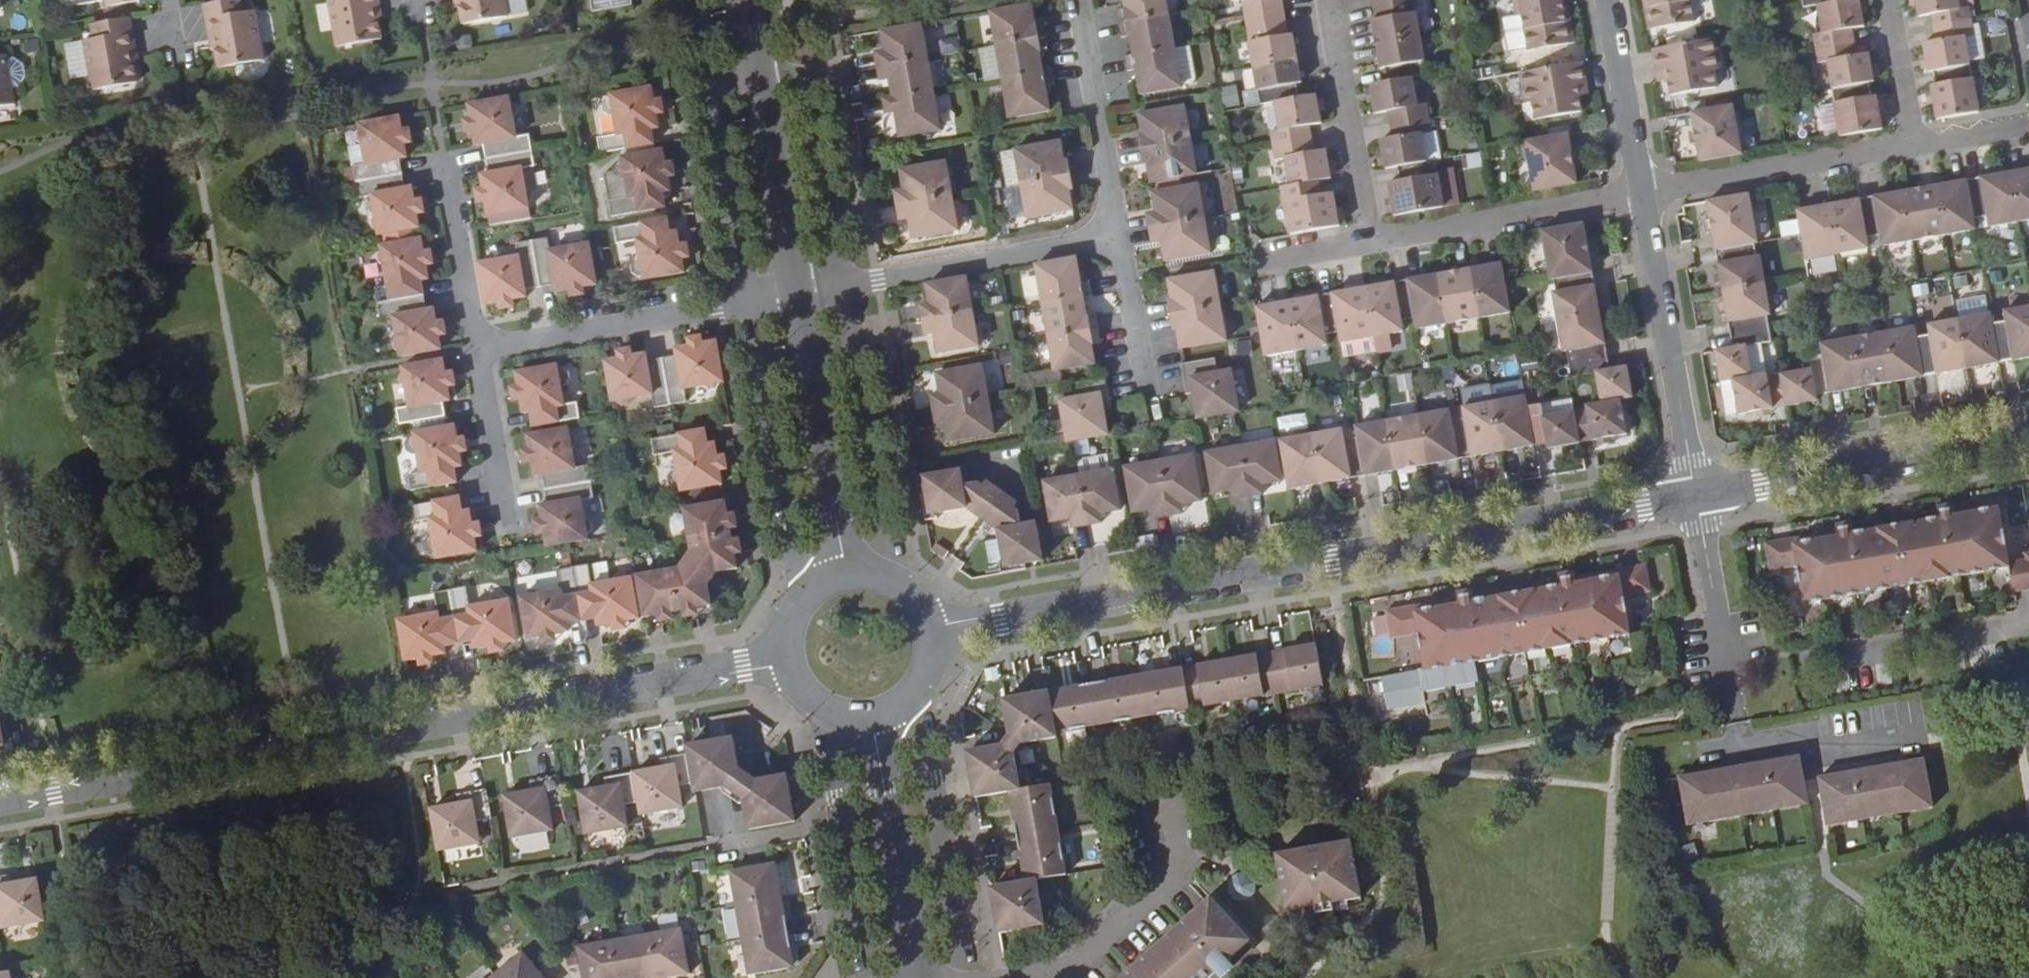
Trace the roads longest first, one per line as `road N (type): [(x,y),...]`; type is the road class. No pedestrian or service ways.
road 1 (tertiary): [(0,800),(784,661)]
road 2 (tertiary): [(930,629),(1696,496)]
road 3 (tertiary): [(1696,496),(2028,437)]
road 4 (residential): [(470,350),(798,293)]
road 5 (residential): [(1119,233),(798,293)]
road 6 (residential): [(1642,191),(1696,496)]
road 7 (tertiary): [(744,0),(798,293)]
road 8 (tertiary): [(798,293),(847,573)]
road 9 (residential): [(1156,794),(1168,871),(1064,966),(1007,977)]
road 10 (residential): [(1369,234),(1642,191)]
road 11 (residential): [(1912,143),(1642,191)]
road 12 (tertiary): [(872,719),(920,977)]
road 13 (residential): [(1369,234),(1328,0)]
road 14 (residential): [(1079,4),(1119,233)]
road 15 (residential): [(443,157),(470,350)]
road 16 (residential): [(1608,0),(1642,191)]
road 17 (residential): [(470,350),(502,533)]
road 18 (residential): [(1119,233),(1154,411)]
road 19 (residential): [(1729,666),(1696,496)]
road 20 (residential): [(1888,0),(1912,143)]
road 21 (tertiary): [(847,573),(824,580),(791,614),(784,661)]
road 22 (tertiary): [(872,719),(899,708),(922,683),(930,629)]

